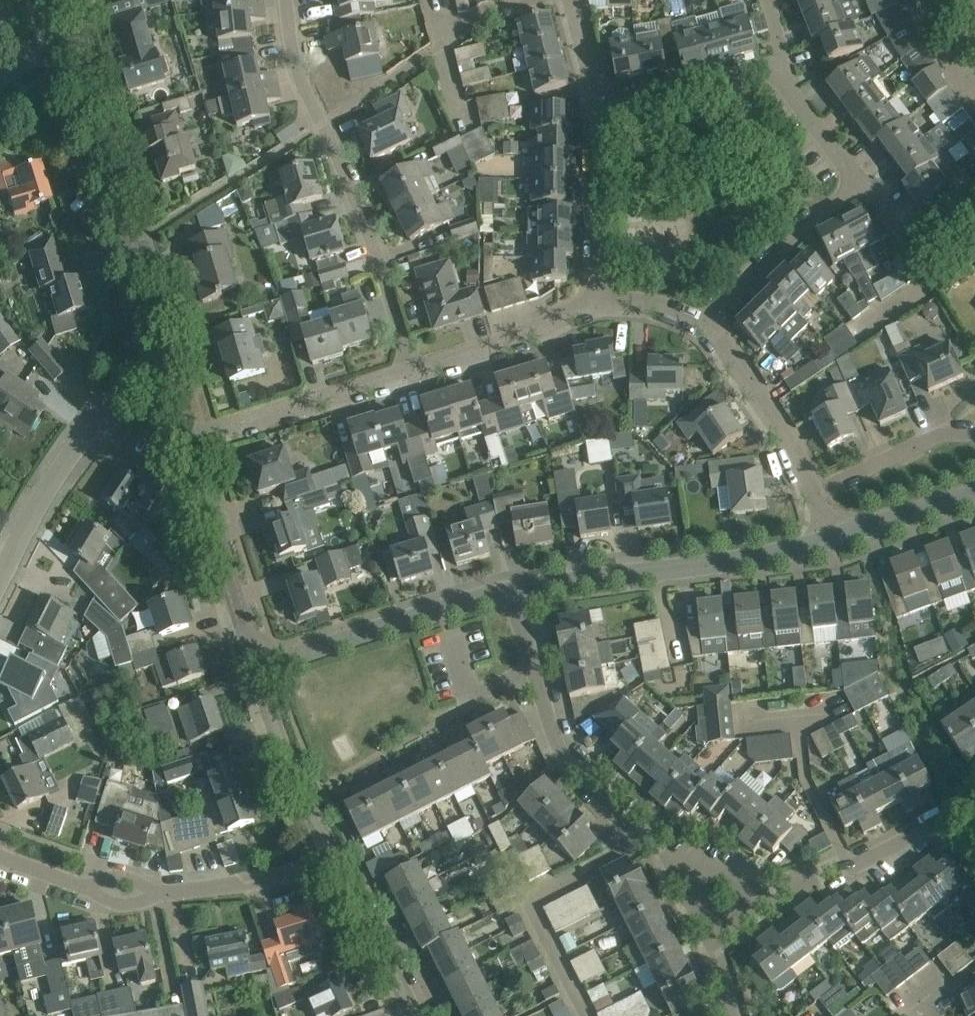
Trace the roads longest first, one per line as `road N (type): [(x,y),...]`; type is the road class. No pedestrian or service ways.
road 1 (residential): [(407,365),(354,196),(293,54),(286,0)]
road 2 (residential): [(708,329),(807,226),(865,182),(787,70)]
road 3 (residential): [(337,861),(267,882),(162,896),(69,881),(0,852)]
road 4 (residential): [(168,356),(62,31)]
road 5 (residential): [(505,598),(835,544)]
road 6 (residential): [(667,854),(560,745),(505,598)]
road 7 (residential): [(0,587),(39,508),(97,423),(168,356)]
road 8 (residential): [(261,659),(505,598)]
road 9 (residential): [(753,895),(849,862),(974,799)]
road 10 (residential): [(261,659),(188,432)]
road 11 (residential): [(188,432),(407,365)]
road 12 (residential): [(337,861),(261,659)]
road 13 (residential): [(594,302),(601,89)]
road 14 (residential): [(708,329),(735,360),(819,498)]
road 15 (residential): [(407,365),(594,302)]
road 16 (residential): [(601,89),(787,70)]
road 17 (residential): [(411,1015),(337,861)]
road 18 (residential): [(819,498),(934,440),(974,435)]
road 19 (residential): [(835,544),(974,494)]
road 20 (residential): [(594,302),(625,293),(669,302),(708,329)]

